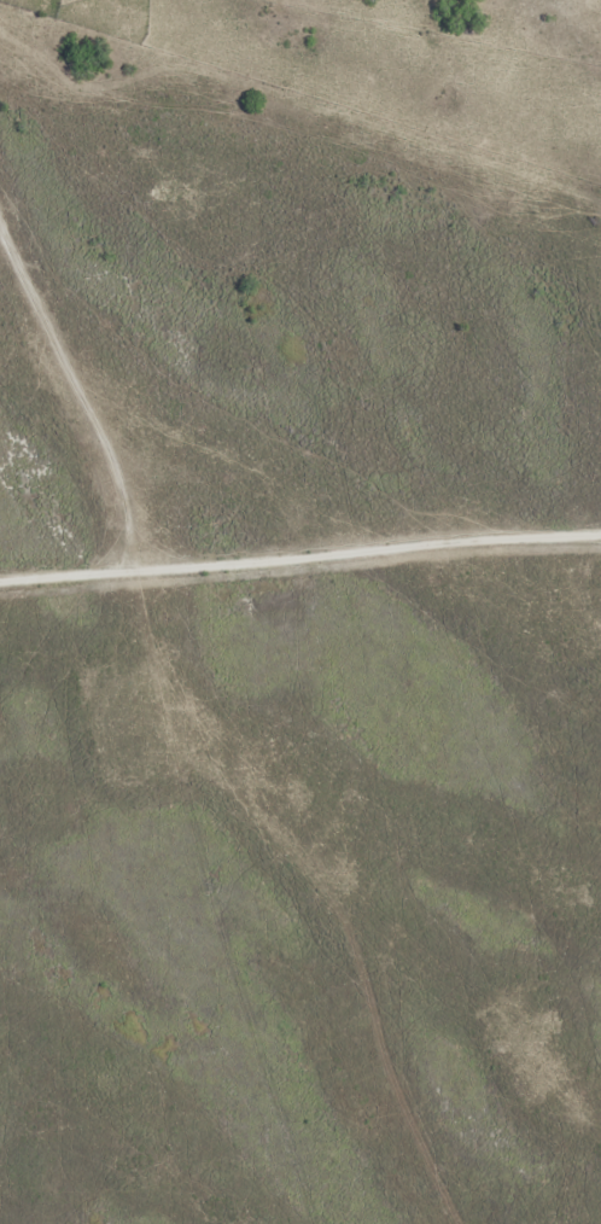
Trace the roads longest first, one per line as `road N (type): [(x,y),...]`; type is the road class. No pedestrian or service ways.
road 1 (residential): [(0,573),(600,546)]
road 2 (residential): [(0,162),(18,235),(93,380),(168,467),(197,560)]

